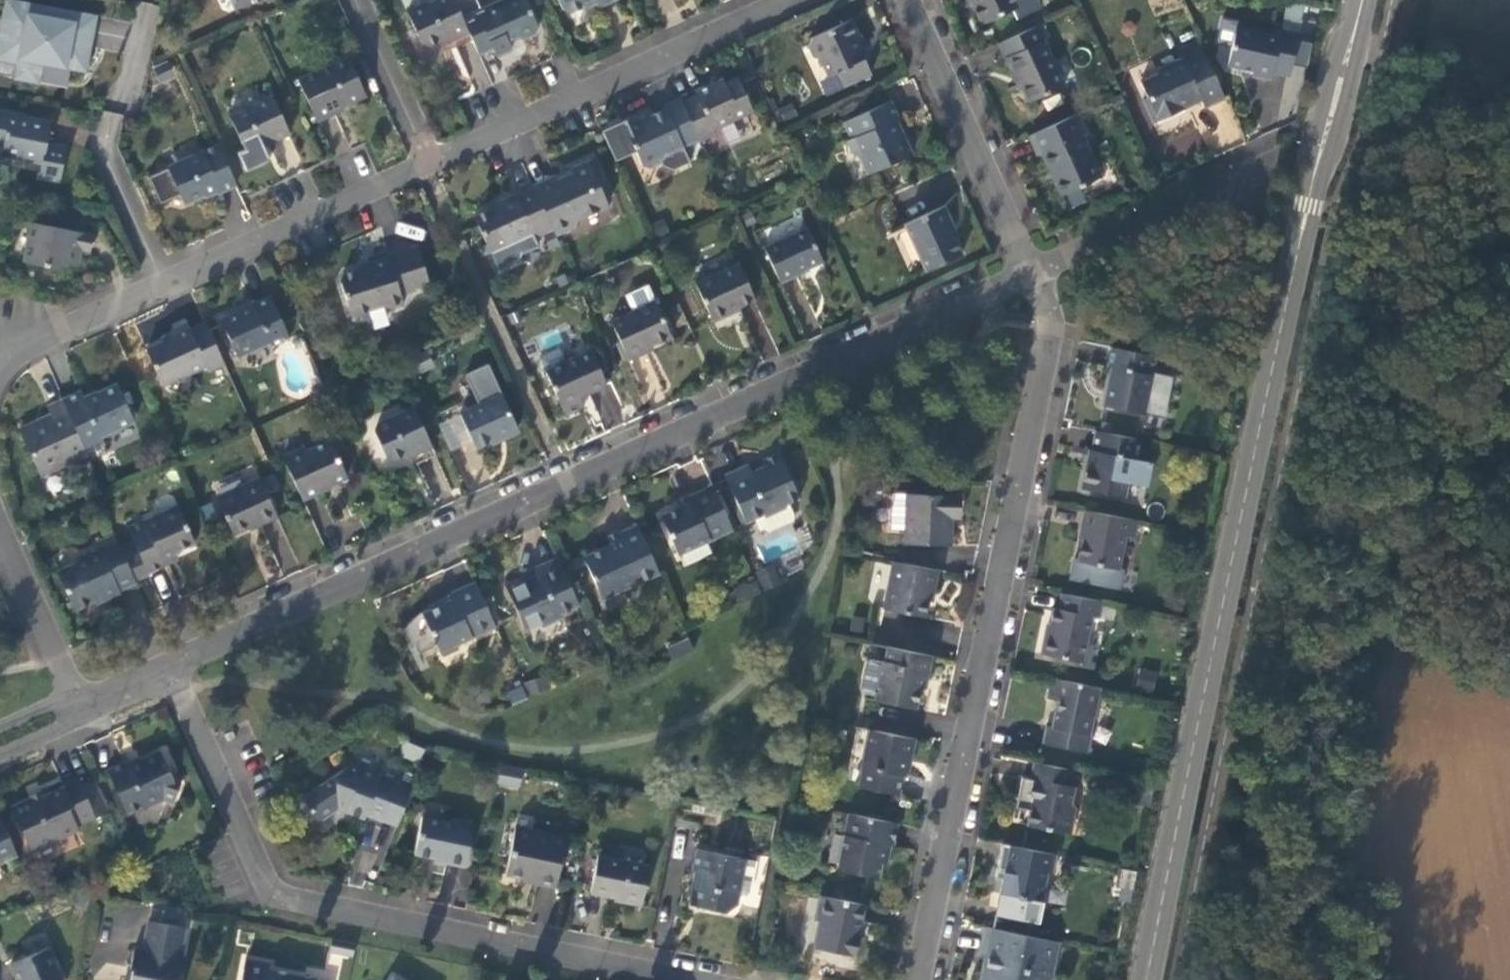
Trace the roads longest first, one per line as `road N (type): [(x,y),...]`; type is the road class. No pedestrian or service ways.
road 1 (tertiary): [(1365,0),(1308,208),(1148,979)]
road 2 (residential): [(170,673),(786,367),(1038,265)]
road 3 (residential): [(170,673),(266,891),(756,976)]
road 4 (residential): [(1038,265),(1051,335),(920,979)]
road 5 (residential): [(779,0),(435,166)]
road 6 (residential): [(435,166),(165,283)]
road 7 (residential): [(922,0),(1038,265)]
road 8 (residential): [(1038,265),(1253,166)]
road 9 (residential): [(0,535),(83,704)]
road 10 (residential): [(165,283),(16,345),(0,361)]
road 11 (residential): [(435,166),(361,0)]
road 12 (residential): [(165,283),(111,154),(114,122)]

